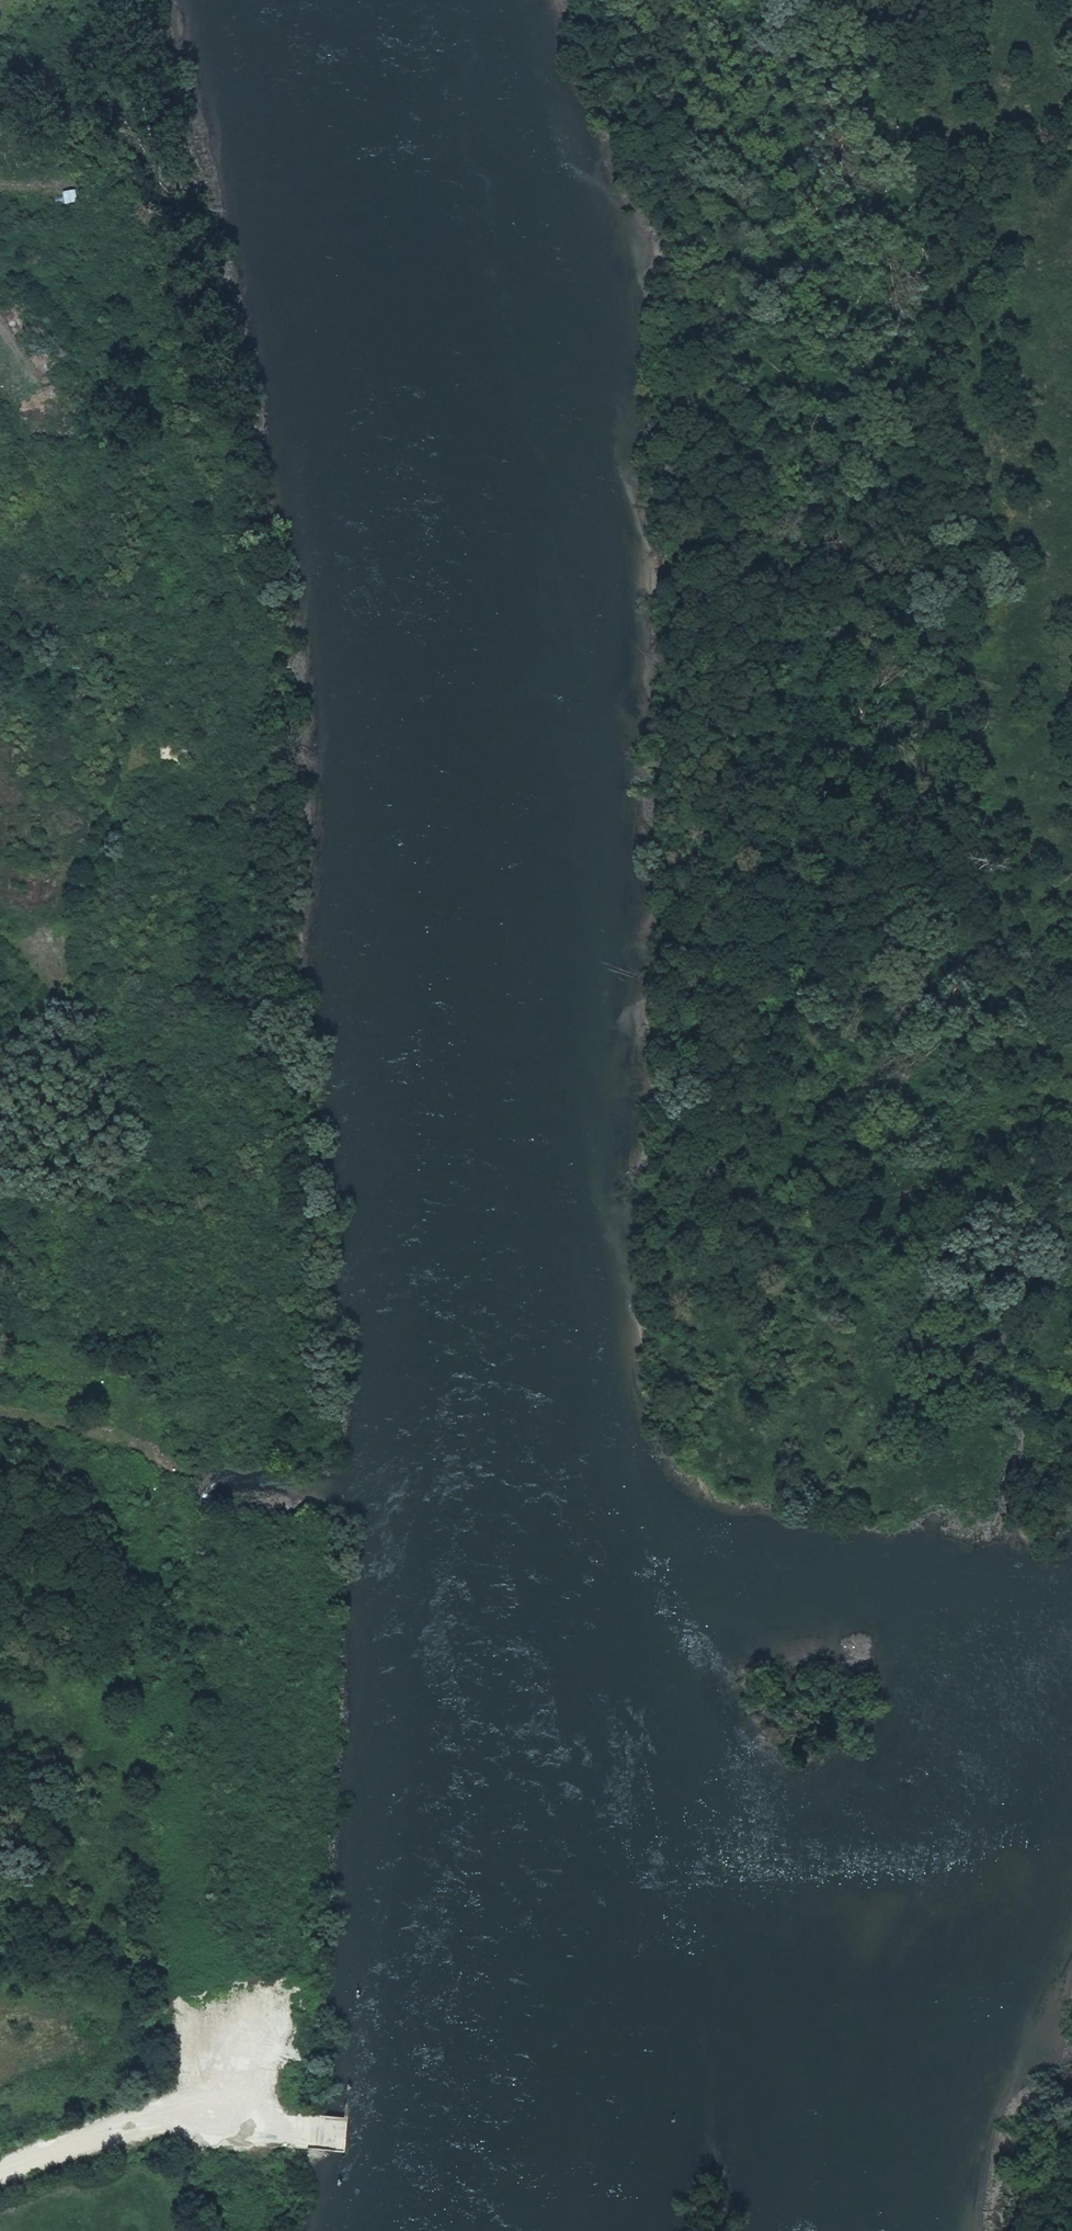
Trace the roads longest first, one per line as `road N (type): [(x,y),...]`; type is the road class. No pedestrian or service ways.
road 1 (track): [(0,1420),(141,1450),(198,1970),(264,2157),(262,2230)]
road 2 (track): [(240,2102),(165,2099),(0,2161)]

